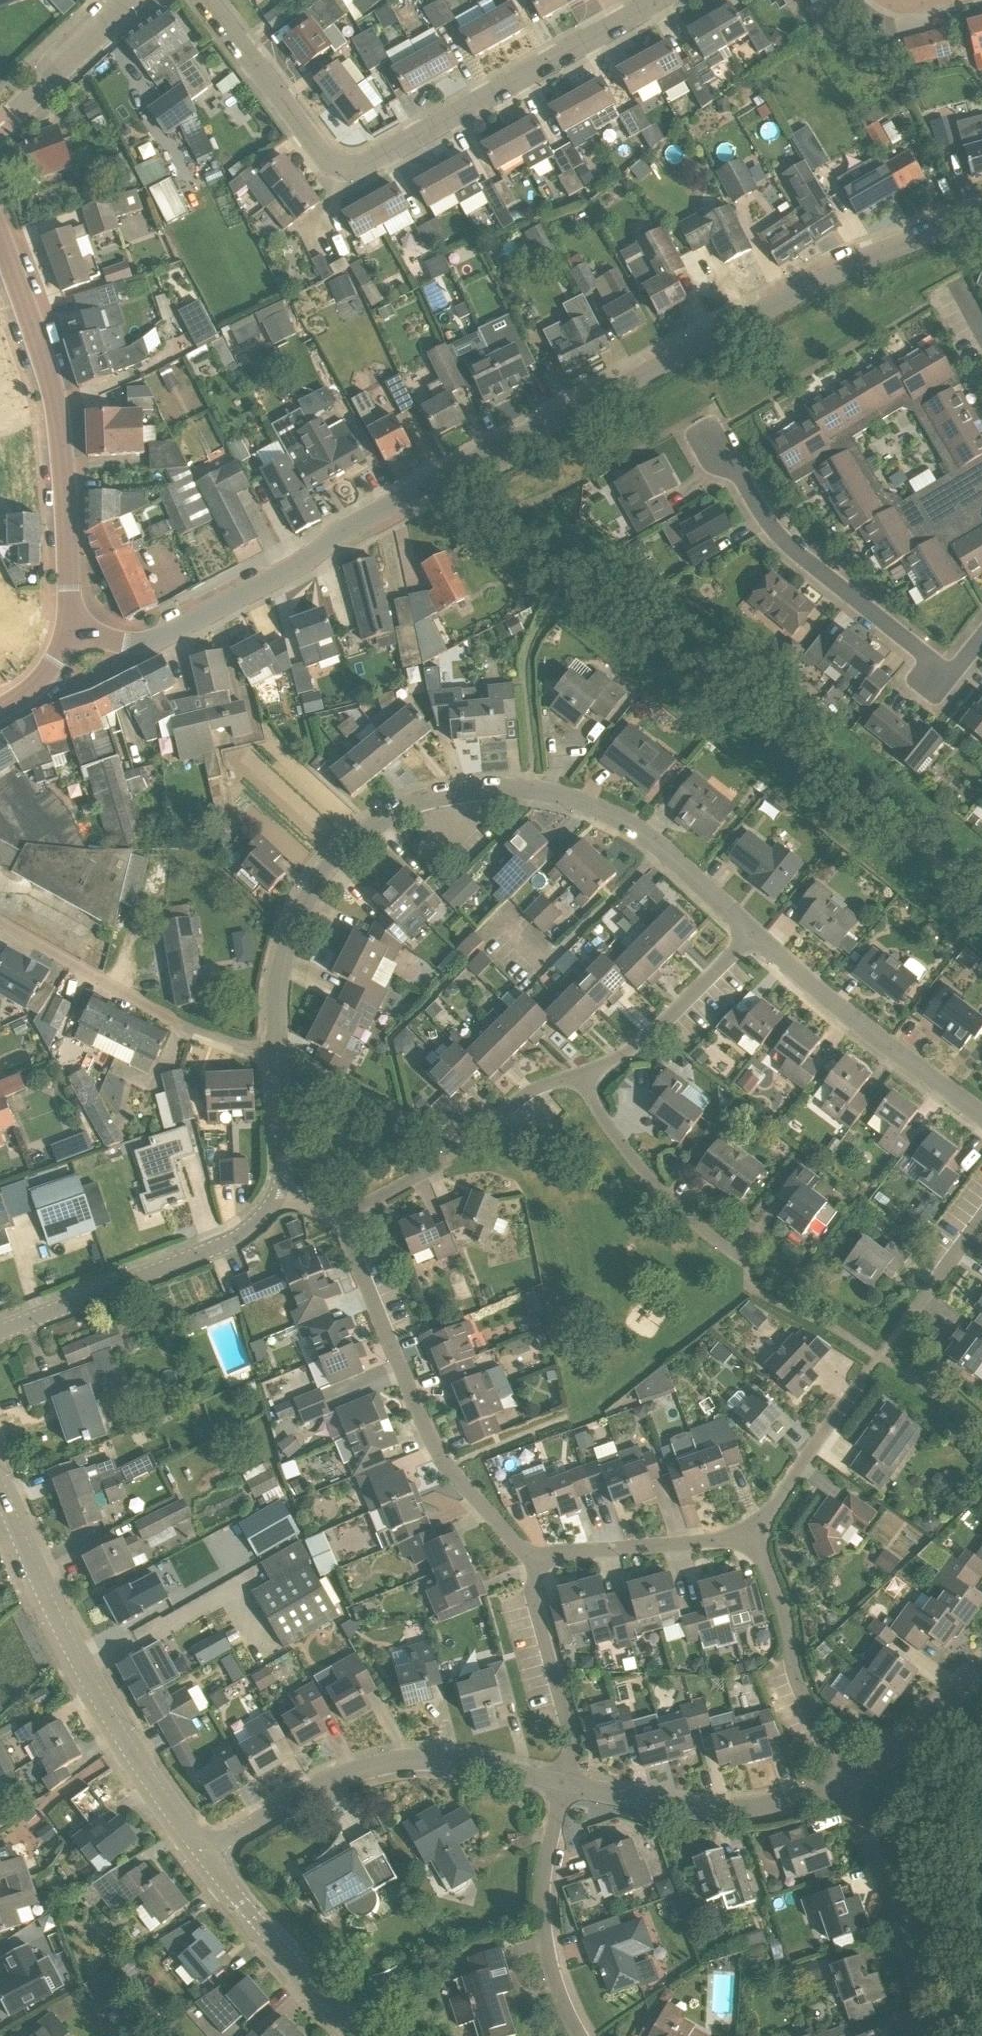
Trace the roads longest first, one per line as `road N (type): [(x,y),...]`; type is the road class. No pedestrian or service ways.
road 1 (residential): [(283,1195),(280,975),(324,870),(372,825),(454,791),(553,791),(620,817),(658,843),(758,936)]
road 2 (residential): [(981,898),(450,473)]
road 3 (unclassified): [(450,473),(782,301),(898,246),(981,220)]
road 4 (residential): [(207,0),(323,149),(346,165),(371,164),(650,0)]
road 5 (unclassified): [(71,635),(125,644),(162,637),(450,473)]
road 6 (tertiary): [(206,1855),(103,1717),(46,1611),(0,1496)]
road 7 (tertiary): [(71,635),(62,429),(42,347),(0,232)]
road 8 (residential): [(535,1561),(446,1466),(341,1224)]
road 9 (residential): [(981,639),(952,676),(792,550),(712,440)]
road 10 (residential): [(206,1855),(288,1803),(368,1767),(451,1760),(563,1783)]
road 11 (residential): [(0,1329),(230,1243),(283,1195)]
road 12 (residential): [(261,1050),(185,1025),(0,920)]
road 13 (residential): [(563,1783),(687,1808),(764,1806),(847,1788)]
road 14 (residential): [(981,1114),(758,936)]
road 15 (residential): [(847,1788),(796,1678),(784,1610),(753,1535)]
road 16 (residential): [(563,1783),(544,1899),(549,1961),(580,2035)]
road 17 (residential): [(920,2035),(888,1892),(847,1788)]
road 18 (residential): [(747,1263),(651,1178),(582,1076)]
road 19 (tertiary): [(365,2035),(206,1855)]
road 20 (residential): [(563,1783),(572,1732),(533,1592),(535,1561)]
road 21 (residential): [(582,1076),(646,1041),(758,936)]
road 22 (residential): [(535,1561),(753,1535)]
road 23 (residential): [(753,1535),(862,1380)]
road 24 (unclassified): [(0,127),(127,0)]
road 25 (residential): [(847,1788),(981,1670)]
road 26 (residential): [(341,1224),(359,1206),(450,1157)]
road 27 (residential): [(906,1320),(981,1219)]

